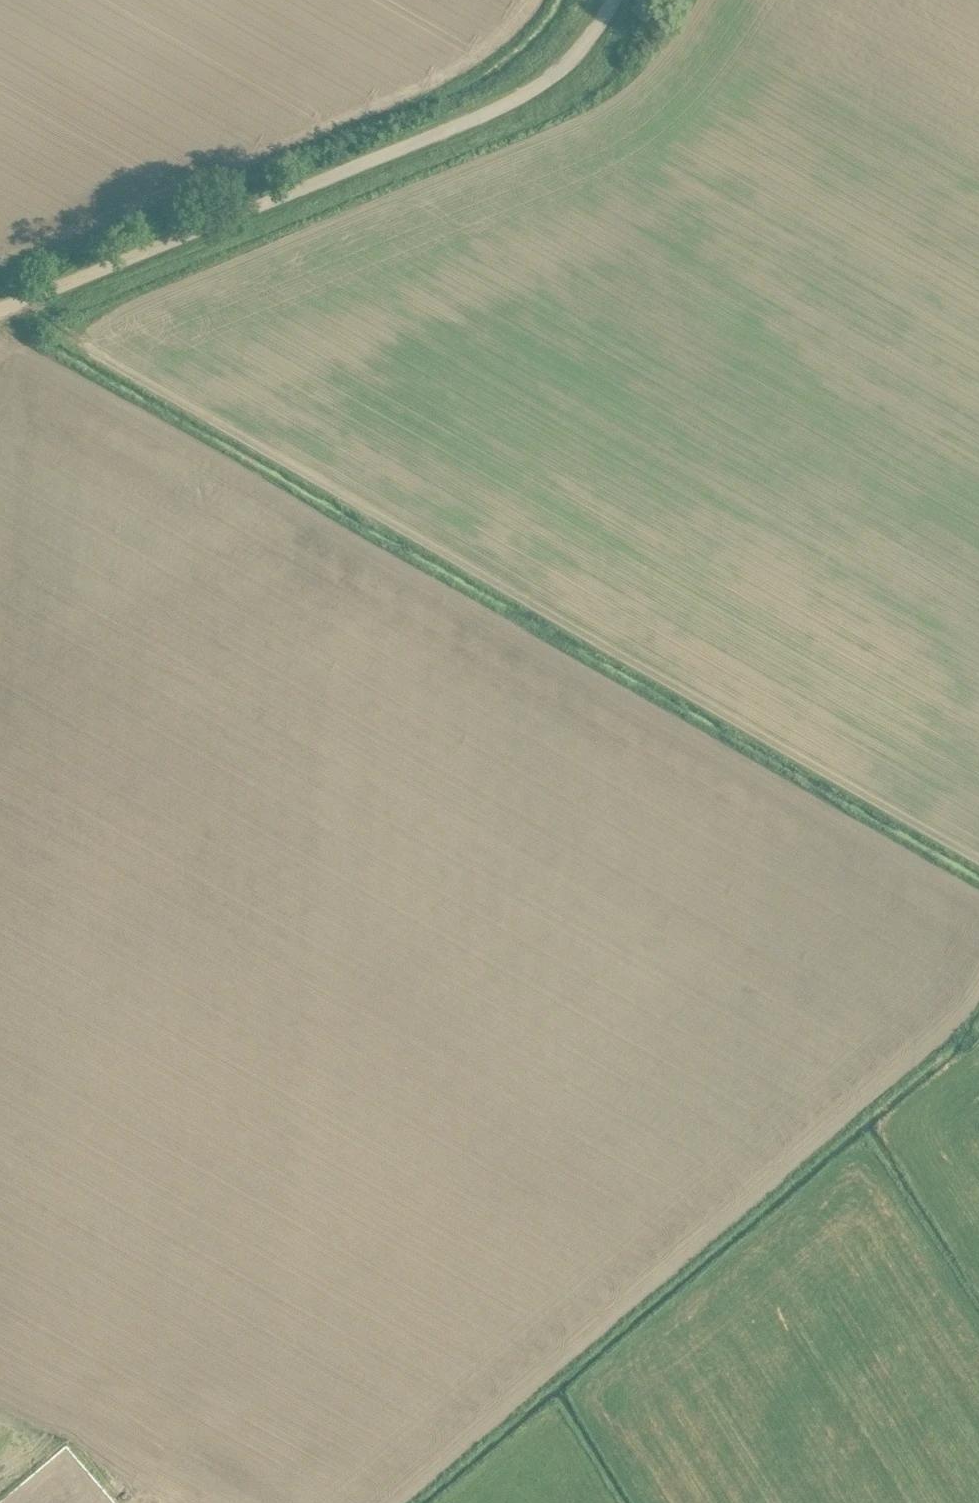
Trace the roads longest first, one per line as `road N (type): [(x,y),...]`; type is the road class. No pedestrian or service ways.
road 1 (unclassified): [(0,305),(508,99),(571,54),(609,0)]

